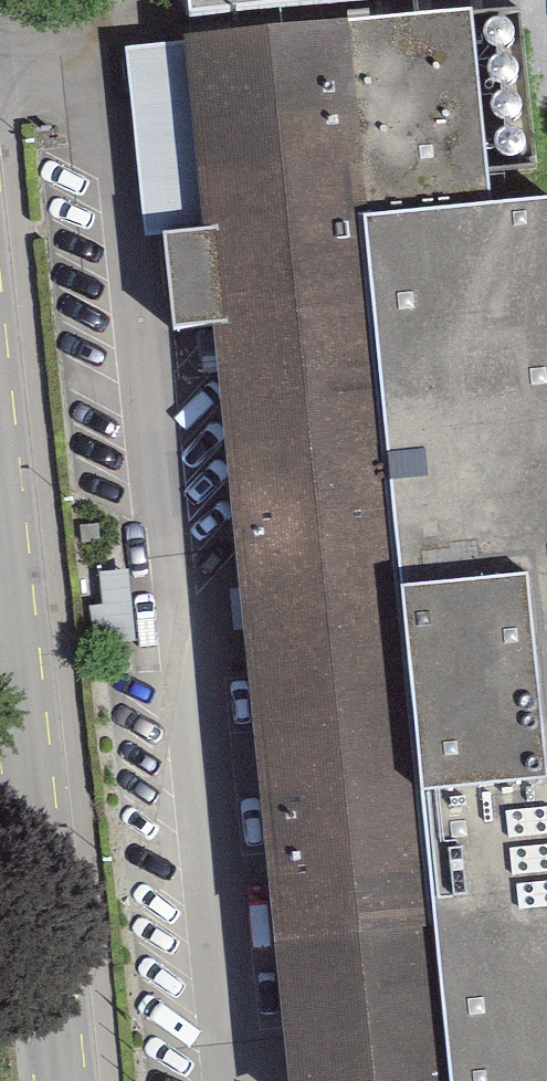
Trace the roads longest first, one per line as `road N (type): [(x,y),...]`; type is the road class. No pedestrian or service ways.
road 1 (residential): [(0,28),(99,102),(181,569),(241,1080)]
road 2 (secondary): [(63,1080),(0,483)]

